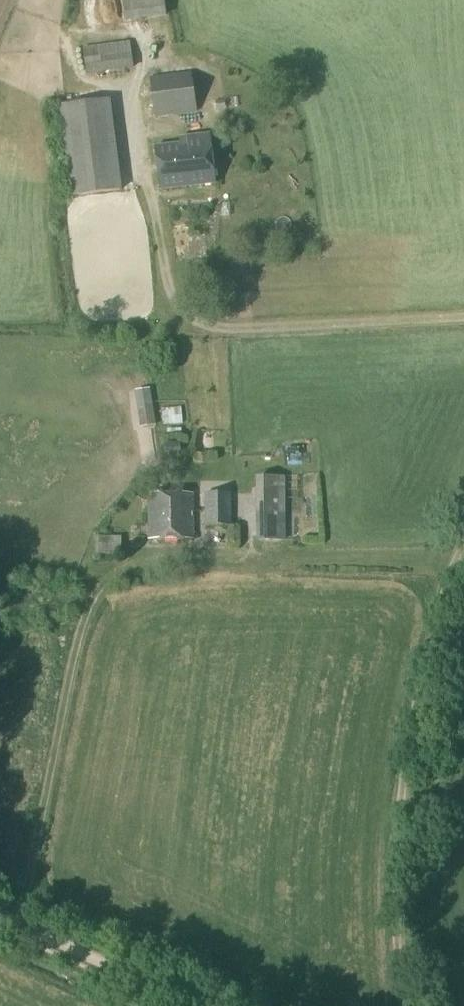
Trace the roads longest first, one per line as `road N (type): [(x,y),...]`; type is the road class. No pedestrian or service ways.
road 1 (track): [(409,1005),(396,882),(415,713),(463,580)]
road 2 (track): [(463,330),(245,337),(192,326)]
road 3 (track): [(196,1005),(0,915)]

